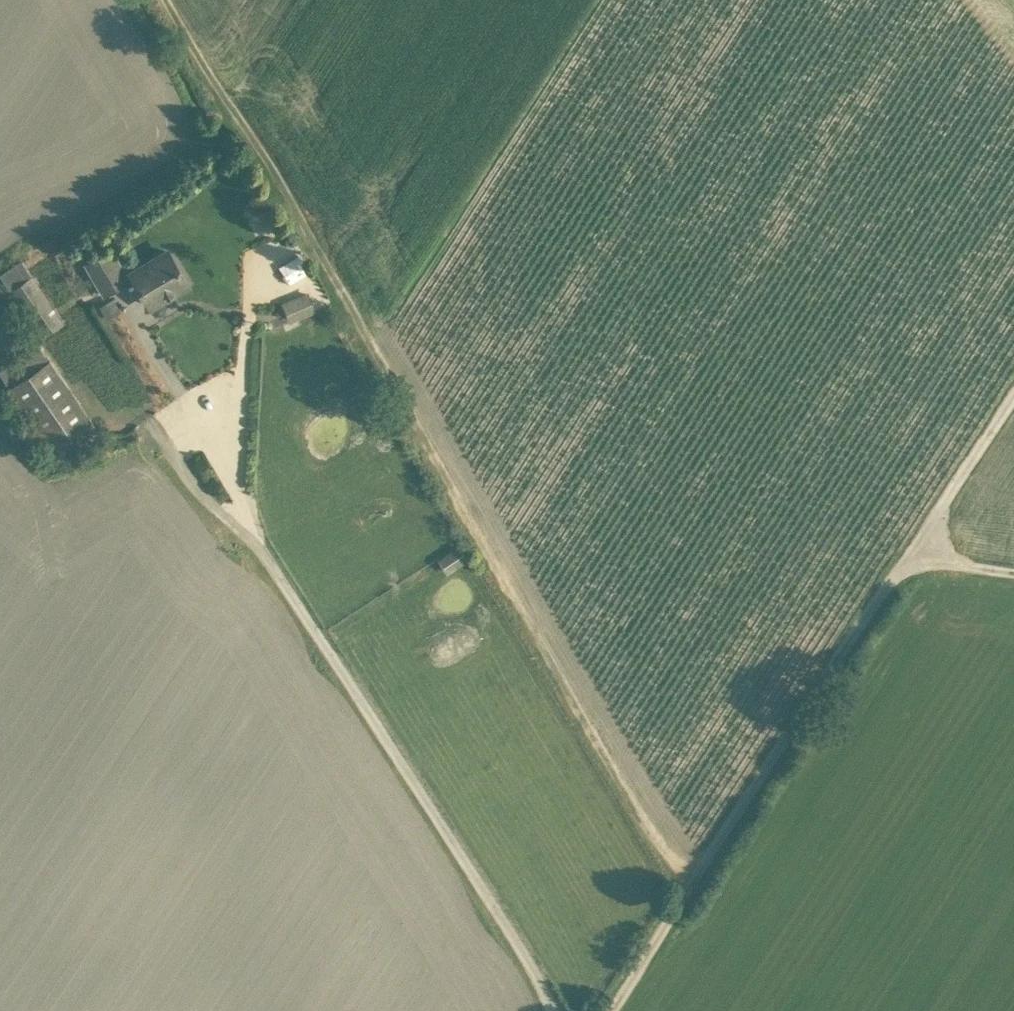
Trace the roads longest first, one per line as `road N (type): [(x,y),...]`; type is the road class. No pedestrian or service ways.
road 1 (track): [(691,883),(171,0)]
road 2 (track): [(610,1010),(915,548)]
road 3 (track): [(1013,396),(915,548)]

